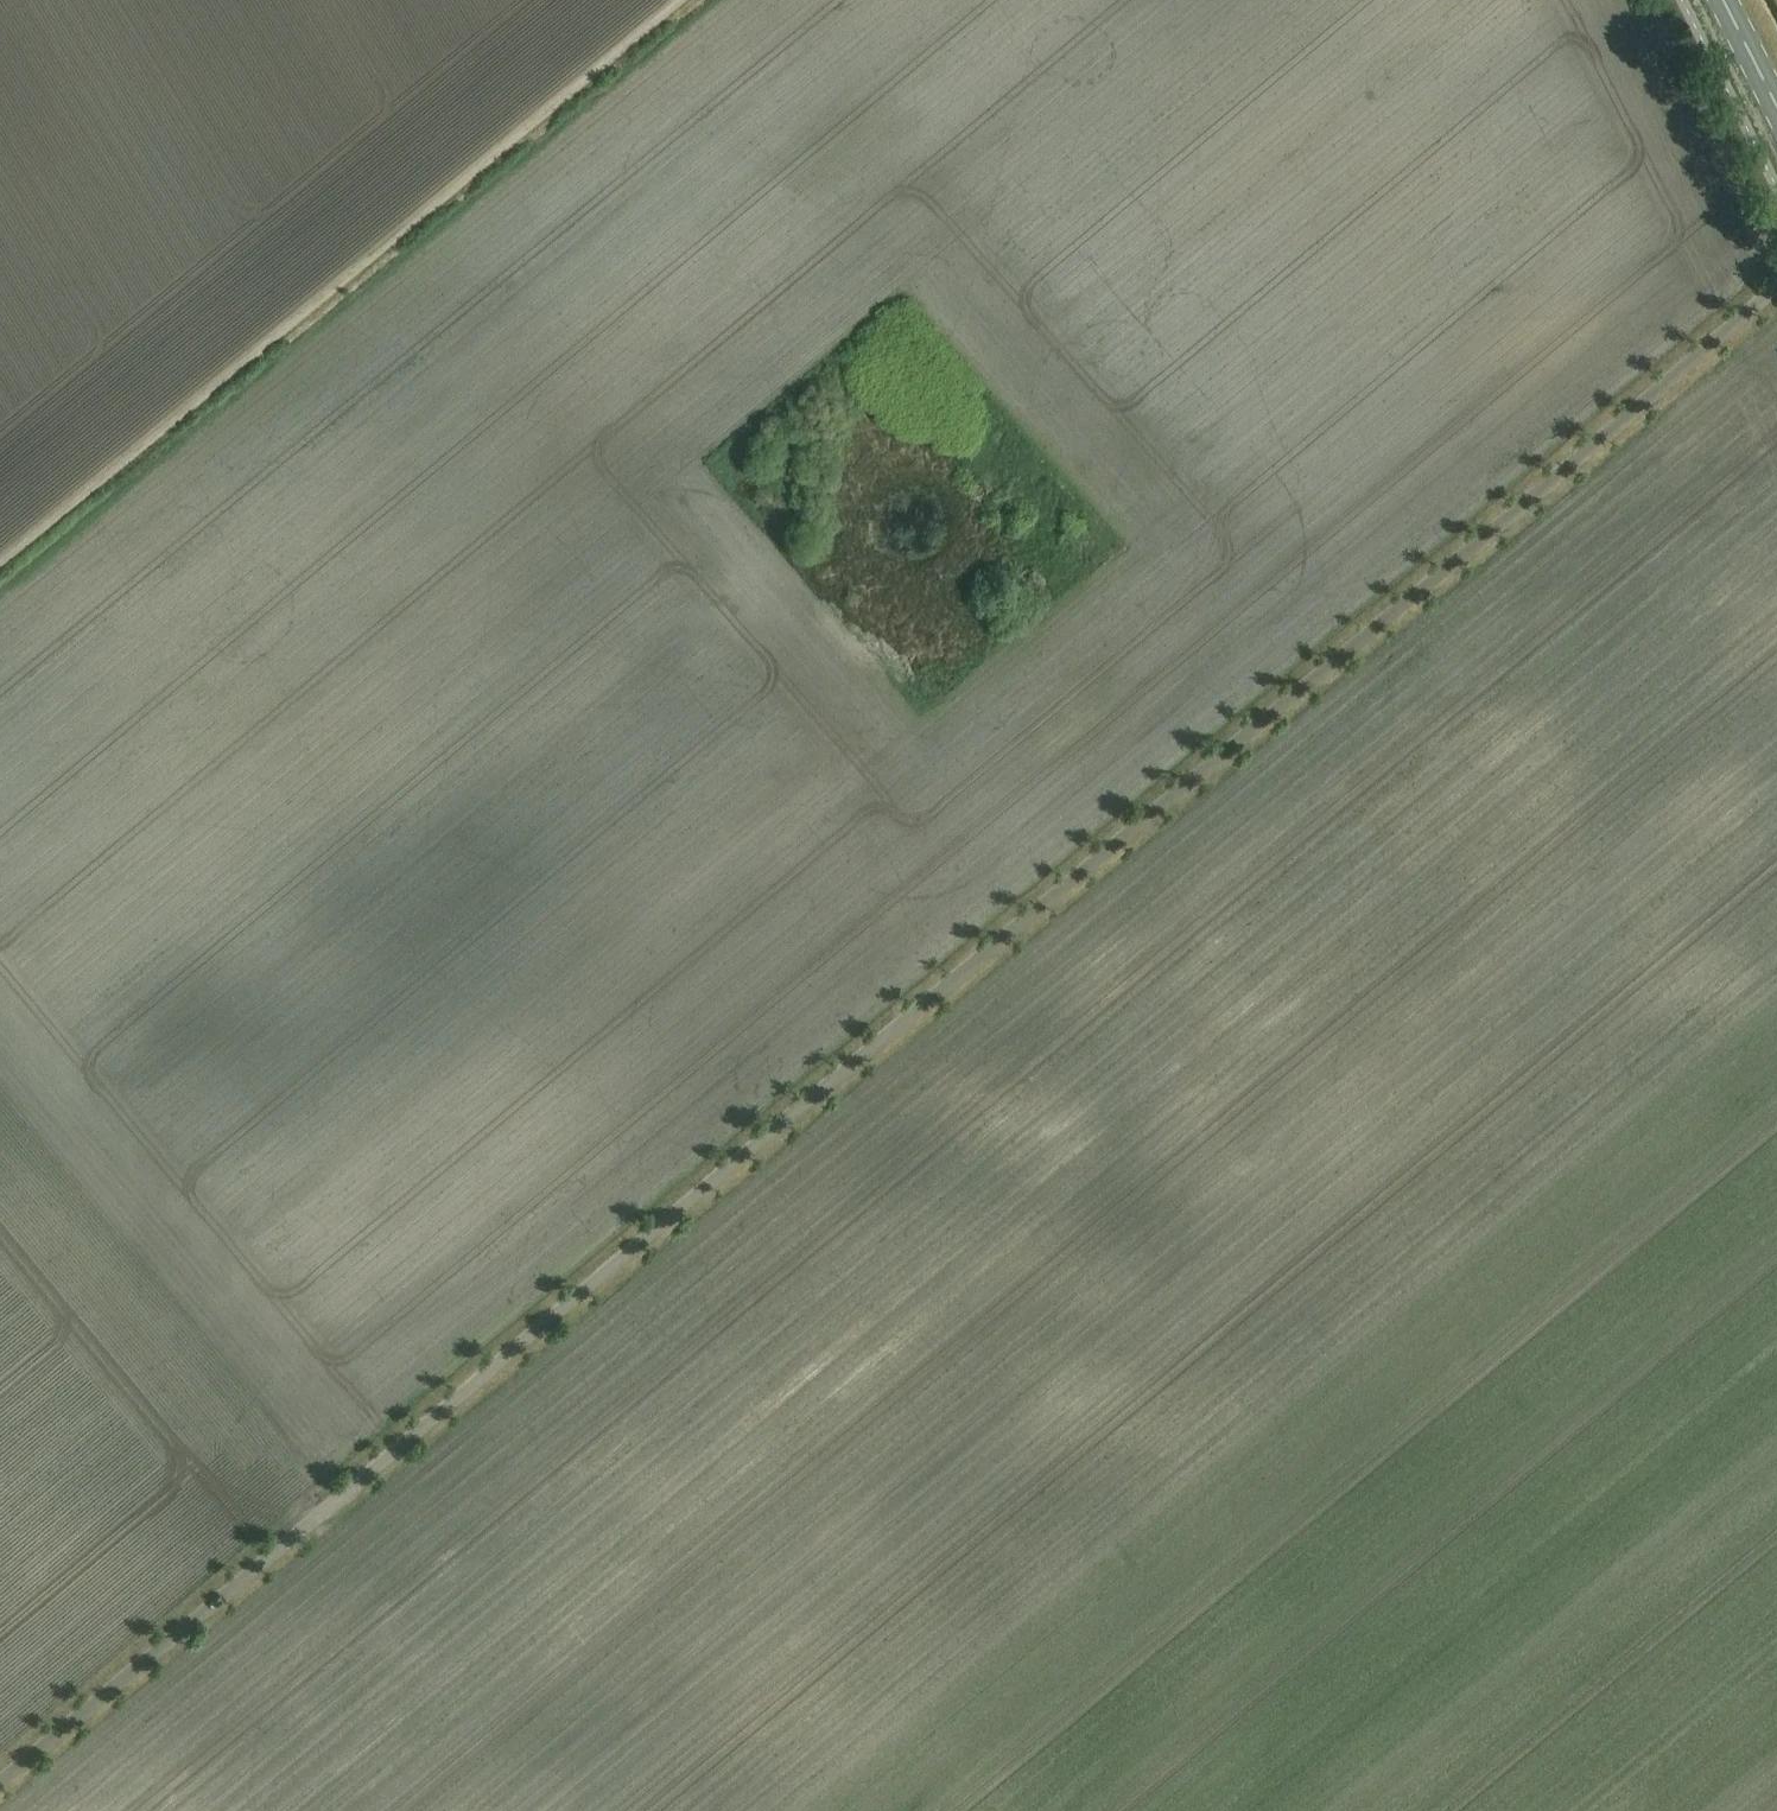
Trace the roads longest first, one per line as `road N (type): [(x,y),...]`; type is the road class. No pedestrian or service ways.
road 1 (track): [(0,568),(682,0)]

